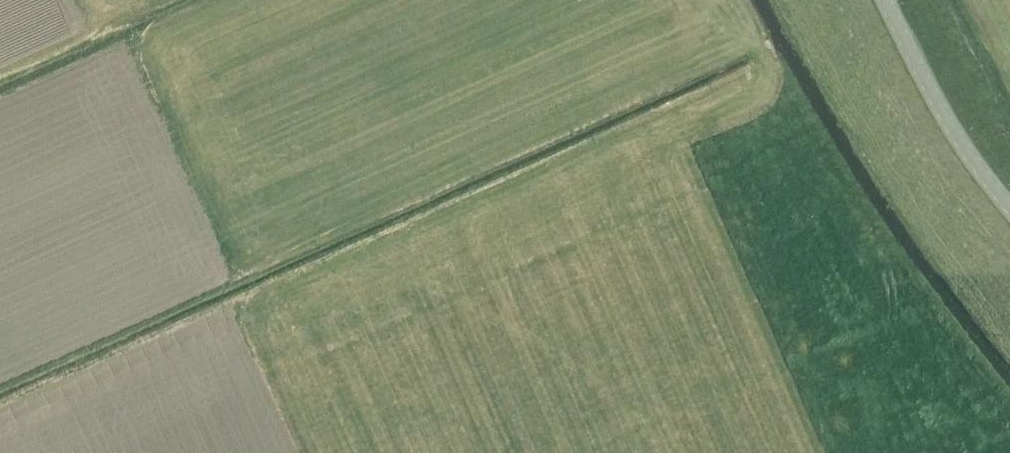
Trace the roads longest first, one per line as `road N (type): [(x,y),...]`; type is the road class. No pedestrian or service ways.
road 1 (tertiary): [(1009,207),(945,119),(885,0)]

